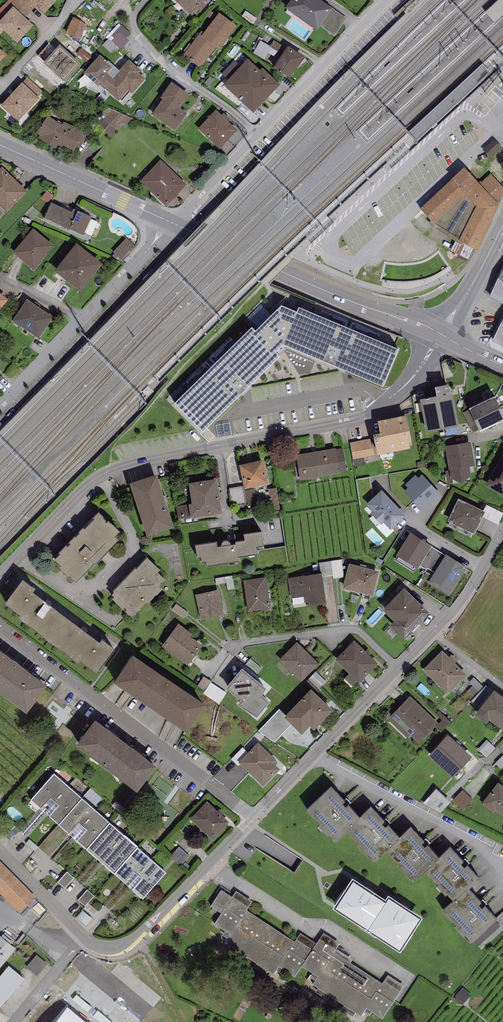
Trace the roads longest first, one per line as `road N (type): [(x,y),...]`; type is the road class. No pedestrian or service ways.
road 1 (residential): [(385,406),(346,422),(110,469),(0,573)]
road 2 (residential): [(253,822),(463,604),(502,534)]
road 3 (residential): [(0,851),(85,937),(116,946),(148,930),(253,822)]
road 4 (residential): [(253,822),(0,627)]
road 5 (residential): [(179,224),(391,0)]
road 6 (residential): [(444,336),(179,224)]
road 7 (residential): [(0,408),(179,224)]
road 8 (residential): [(179,224),(0,144)]
road 9 (residential): [(237,413),(364,386),(385,406)]
road 10 (residential): [(444,336),(502,224)]

